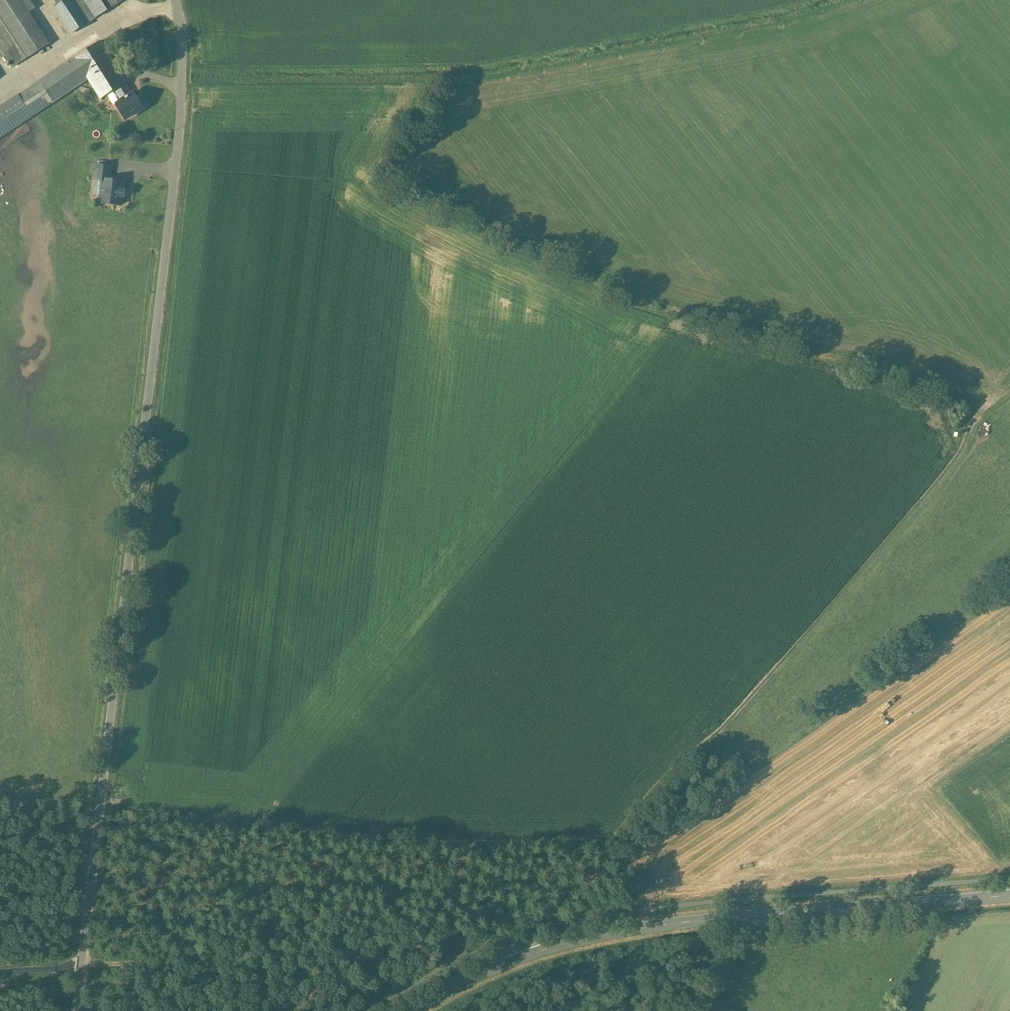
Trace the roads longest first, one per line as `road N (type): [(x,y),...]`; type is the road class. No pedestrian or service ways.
road 1 (unclassified): [(75,1010),(157,405),(180,87),(176,0)]
road 2 (tertiary): [(426,1010),(528,957),(583,943),(691,924),(1009,896)]
road 3 (track): [(528,957),(511,938),(80,963)]

